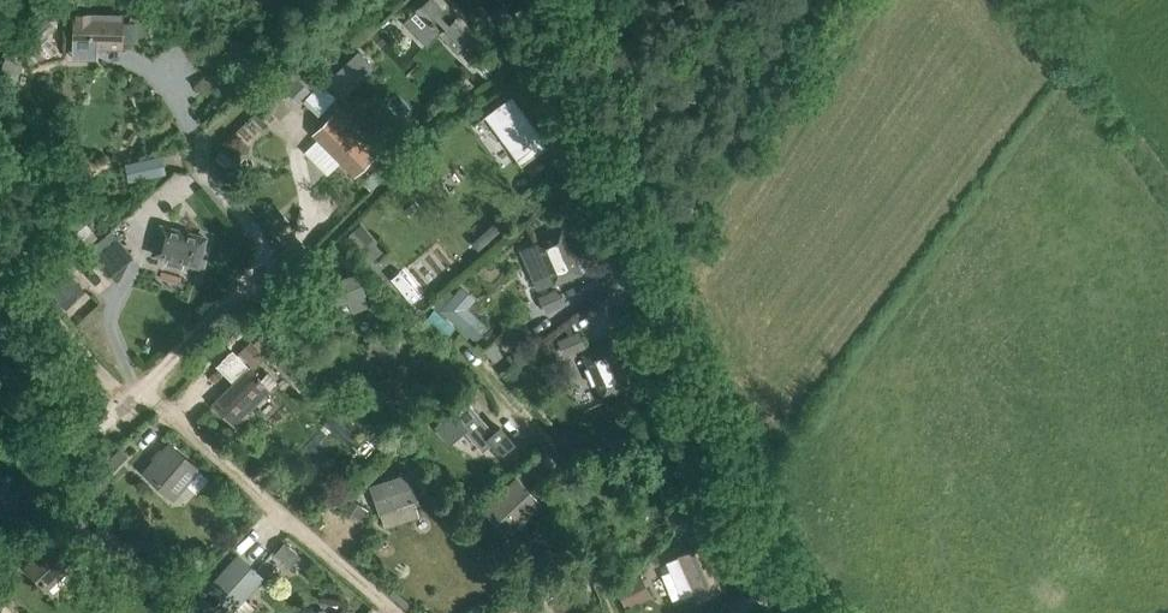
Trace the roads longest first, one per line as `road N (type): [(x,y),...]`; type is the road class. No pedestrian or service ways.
road 1 (track): [(549,0),(543,52),(550,82),(800,612)]
road 2 (track): [(0,512),(264,270),(265,239),(203,168)]
road 3 (track): [(619,612),(542,436),(425,314)]
road 4 (track): [(139,386),(401,612)]

